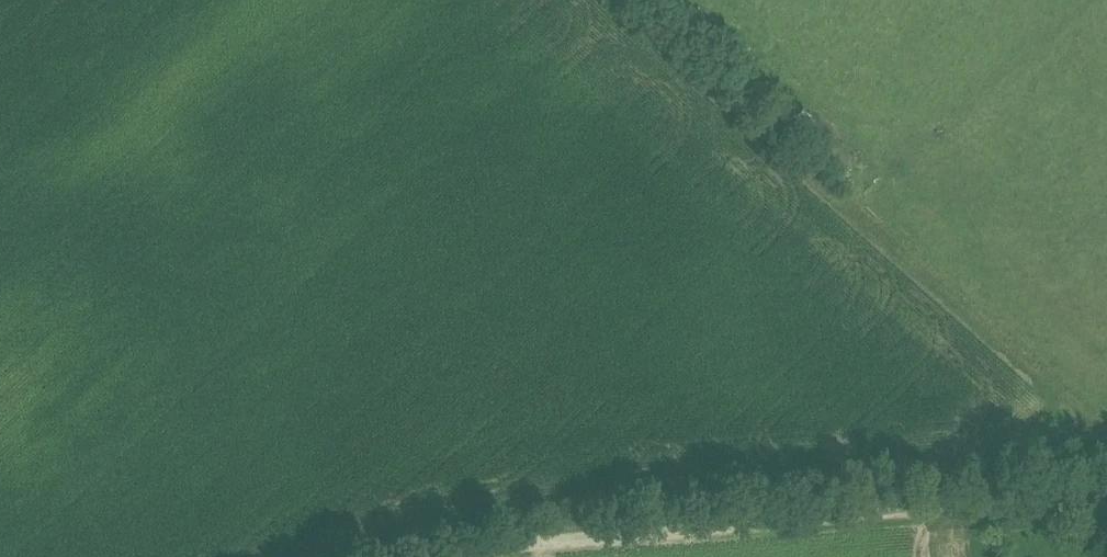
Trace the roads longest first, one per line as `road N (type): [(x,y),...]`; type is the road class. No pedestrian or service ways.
road 1 (track): [(626,0),(1106,445)]
road 2 (track): [(1106,494),(735,525),(489,556)]

